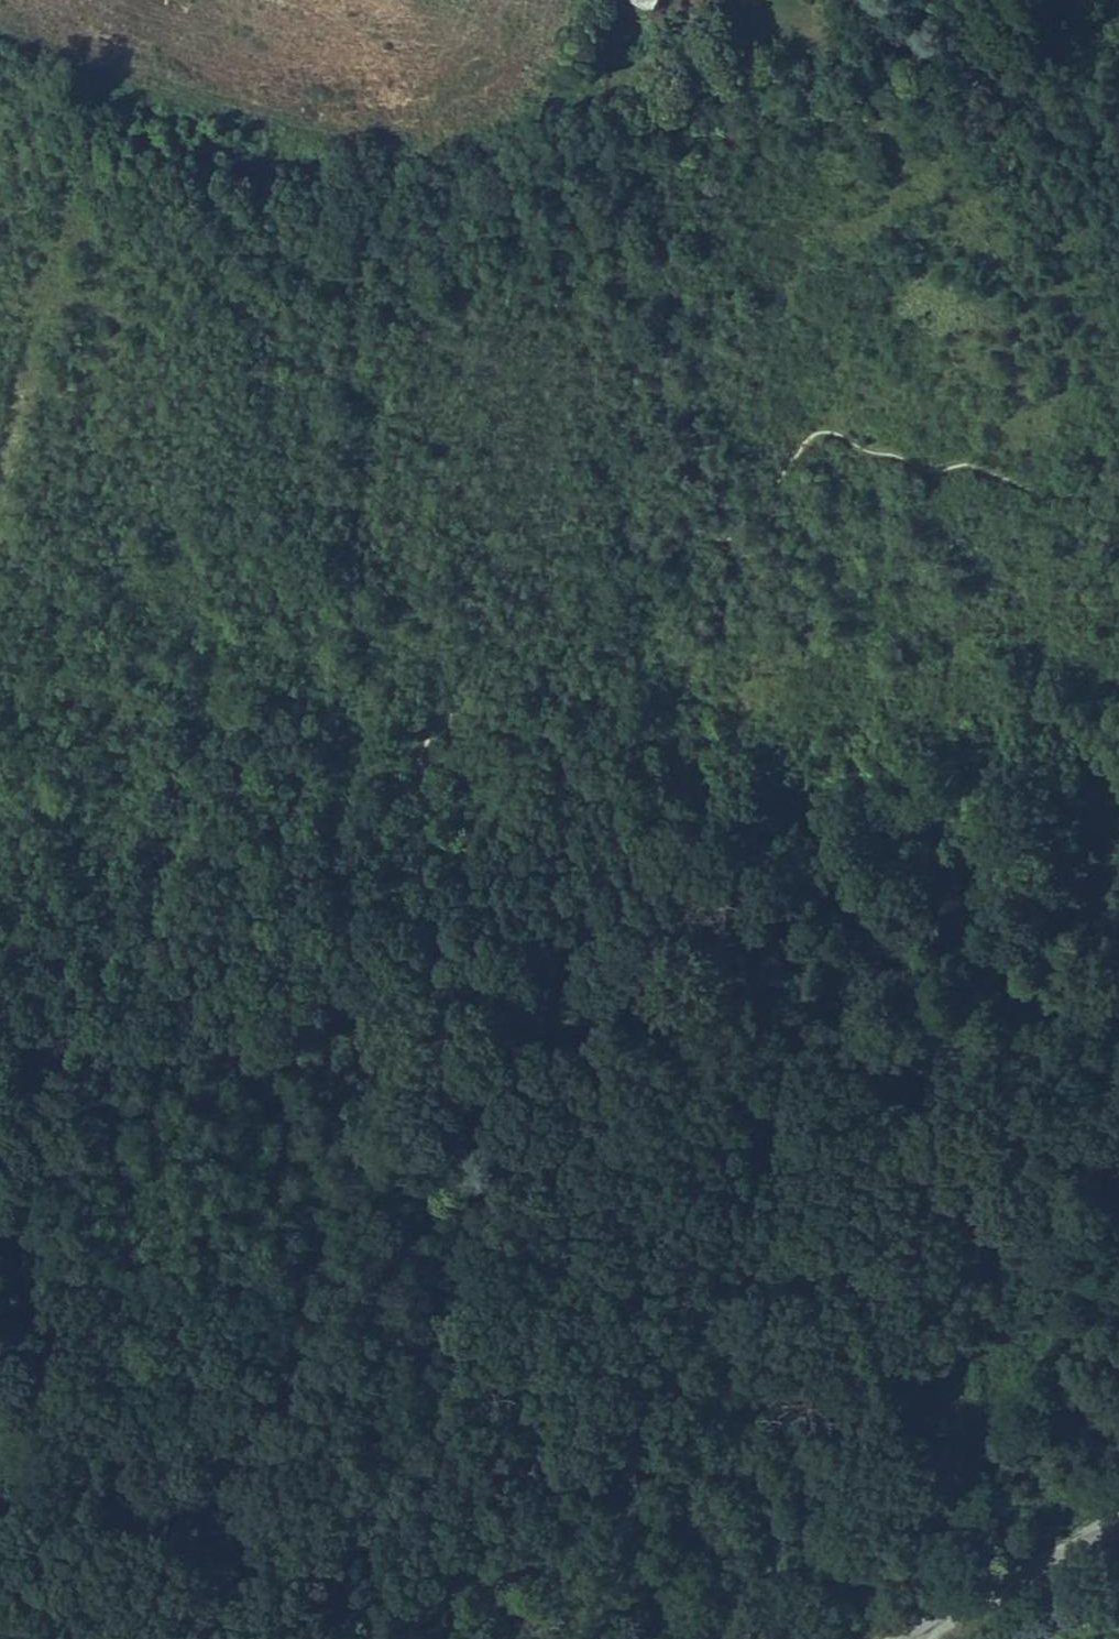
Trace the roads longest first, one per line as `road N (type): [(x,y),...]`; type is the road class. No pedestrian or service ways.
road 1 (tertiary): [(1118,1527),(896,1638)]
road 2 (track): [(968,0),(974,43),(962,57),(905,45),(872,0)]

